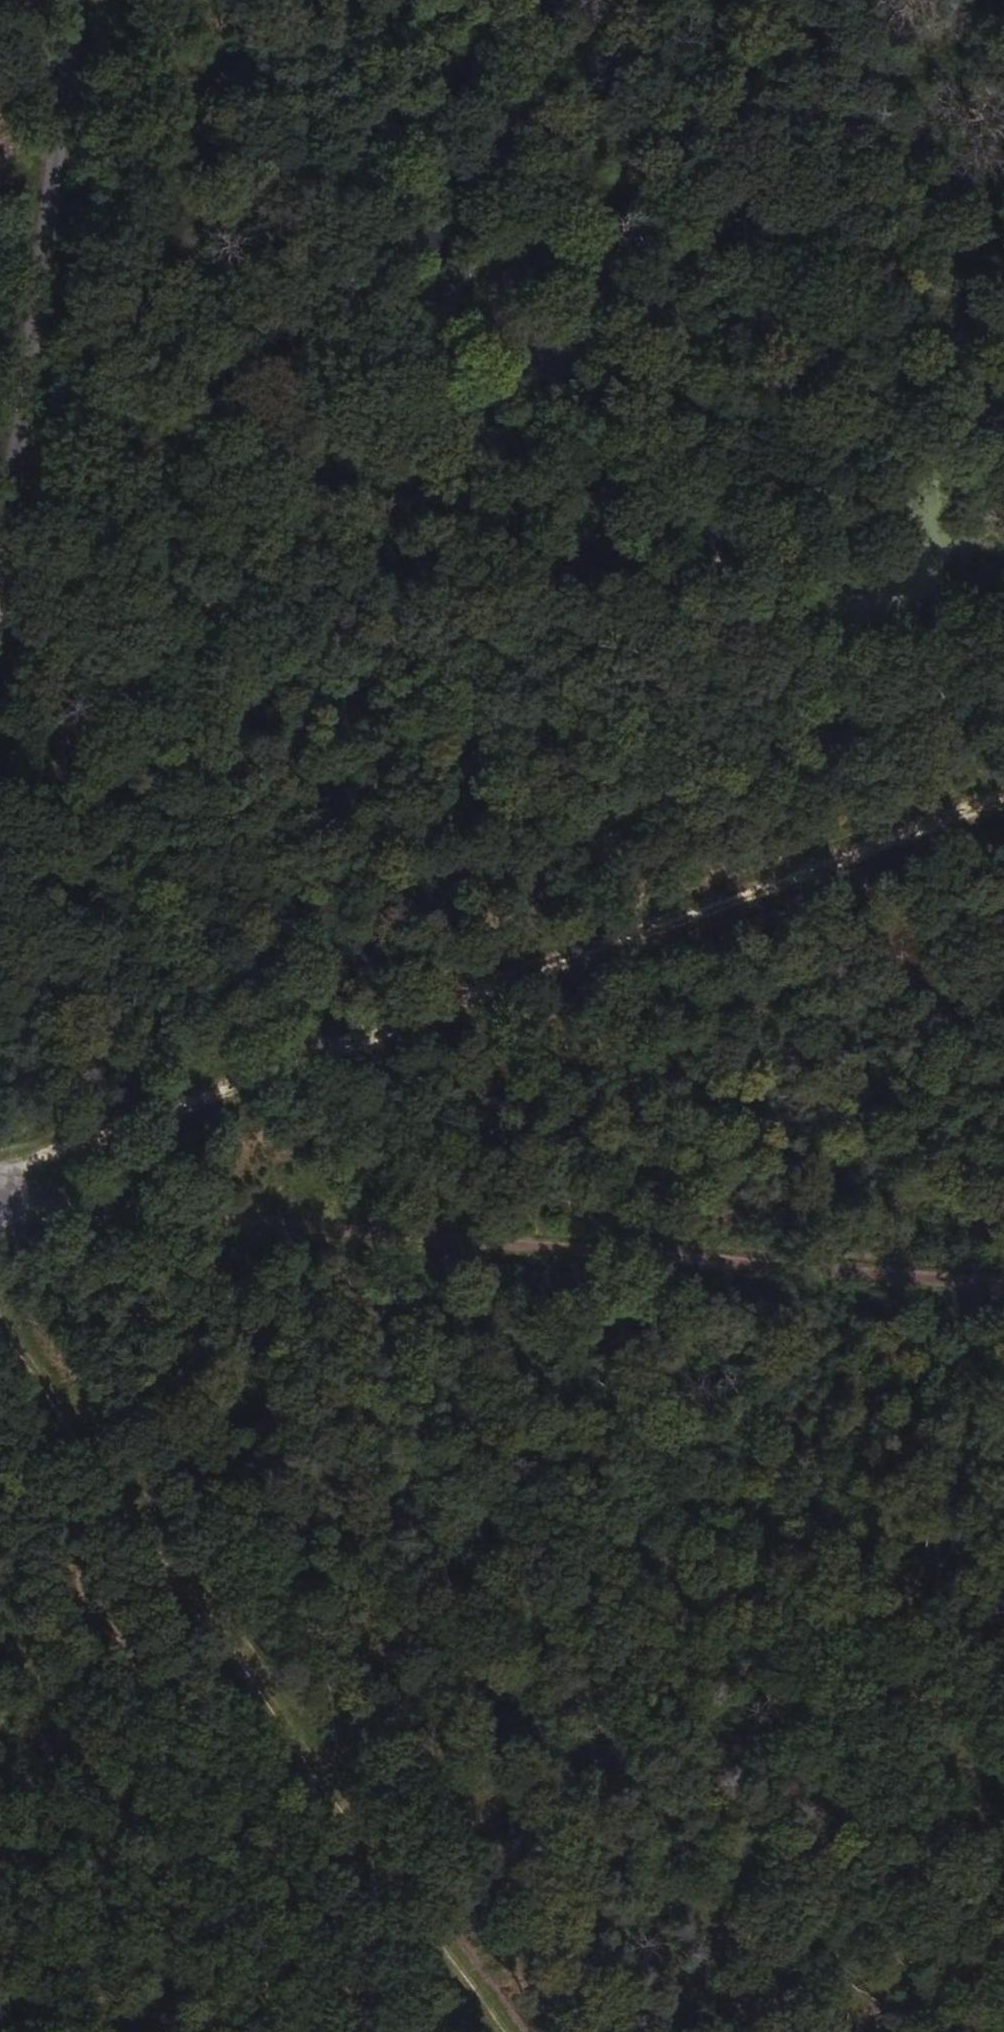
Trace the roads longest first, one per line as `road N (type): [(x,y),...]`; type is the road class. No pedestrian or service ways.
road 1 (track): [(0,1172),(1003,798)]
road 2 (track): [(497,2031),(0,1329)]
road 3 (unclassified): [(78,0),(0,590)]

